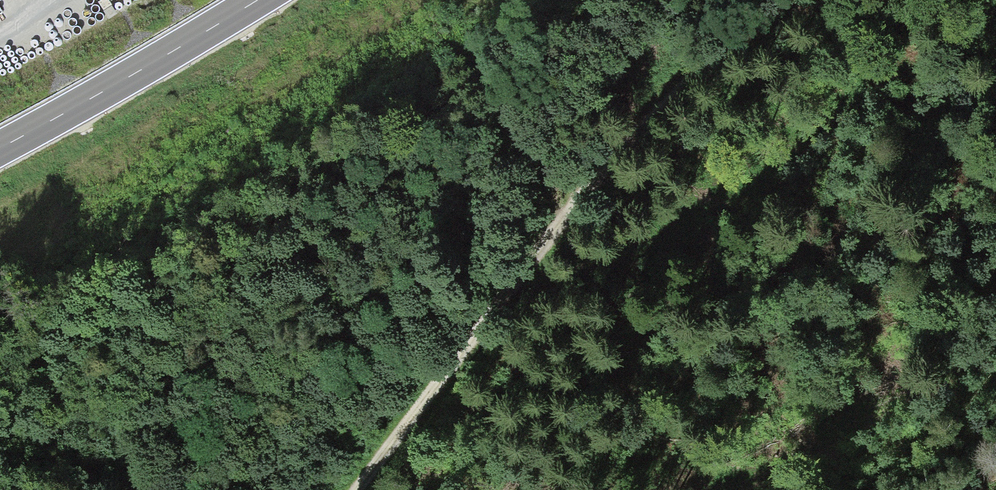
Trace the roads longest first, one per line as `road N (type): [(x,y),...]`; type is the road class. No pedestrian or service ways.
road 1 (track): [(358,489),(568,208),(770,0)]
road 2 (secondary): [(0,146),(257,0)]
road 3 (track): [(446,0),(568,208)]

